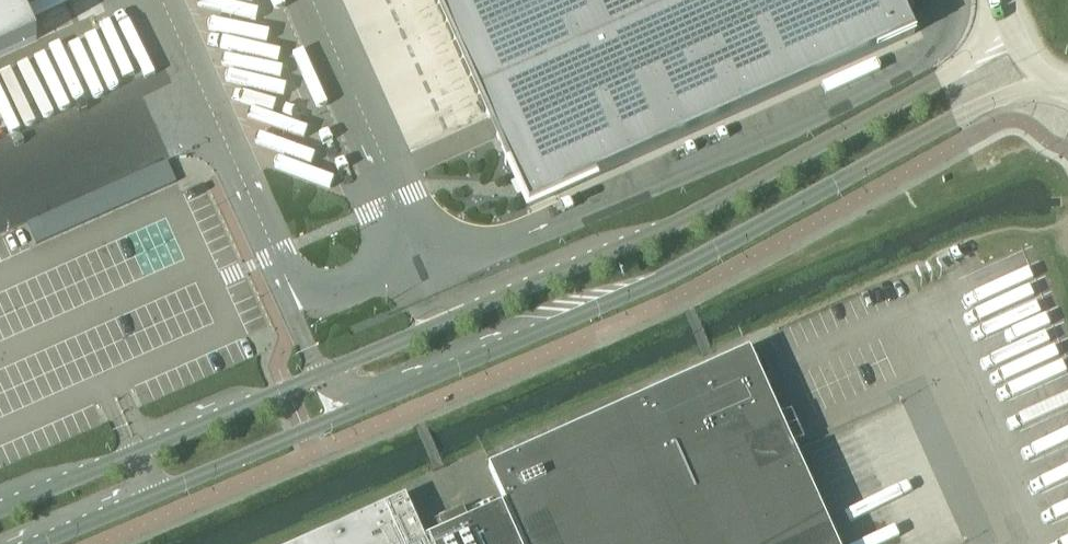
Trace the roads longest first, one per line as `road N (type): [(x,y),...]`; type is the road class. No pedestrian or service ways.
road 1 (unclassified): [(999,11),(962,64),(650,236),(0,503)]
road 2 (unclassified): [(41,543),(641,288),(920,136),(1043,81)]

